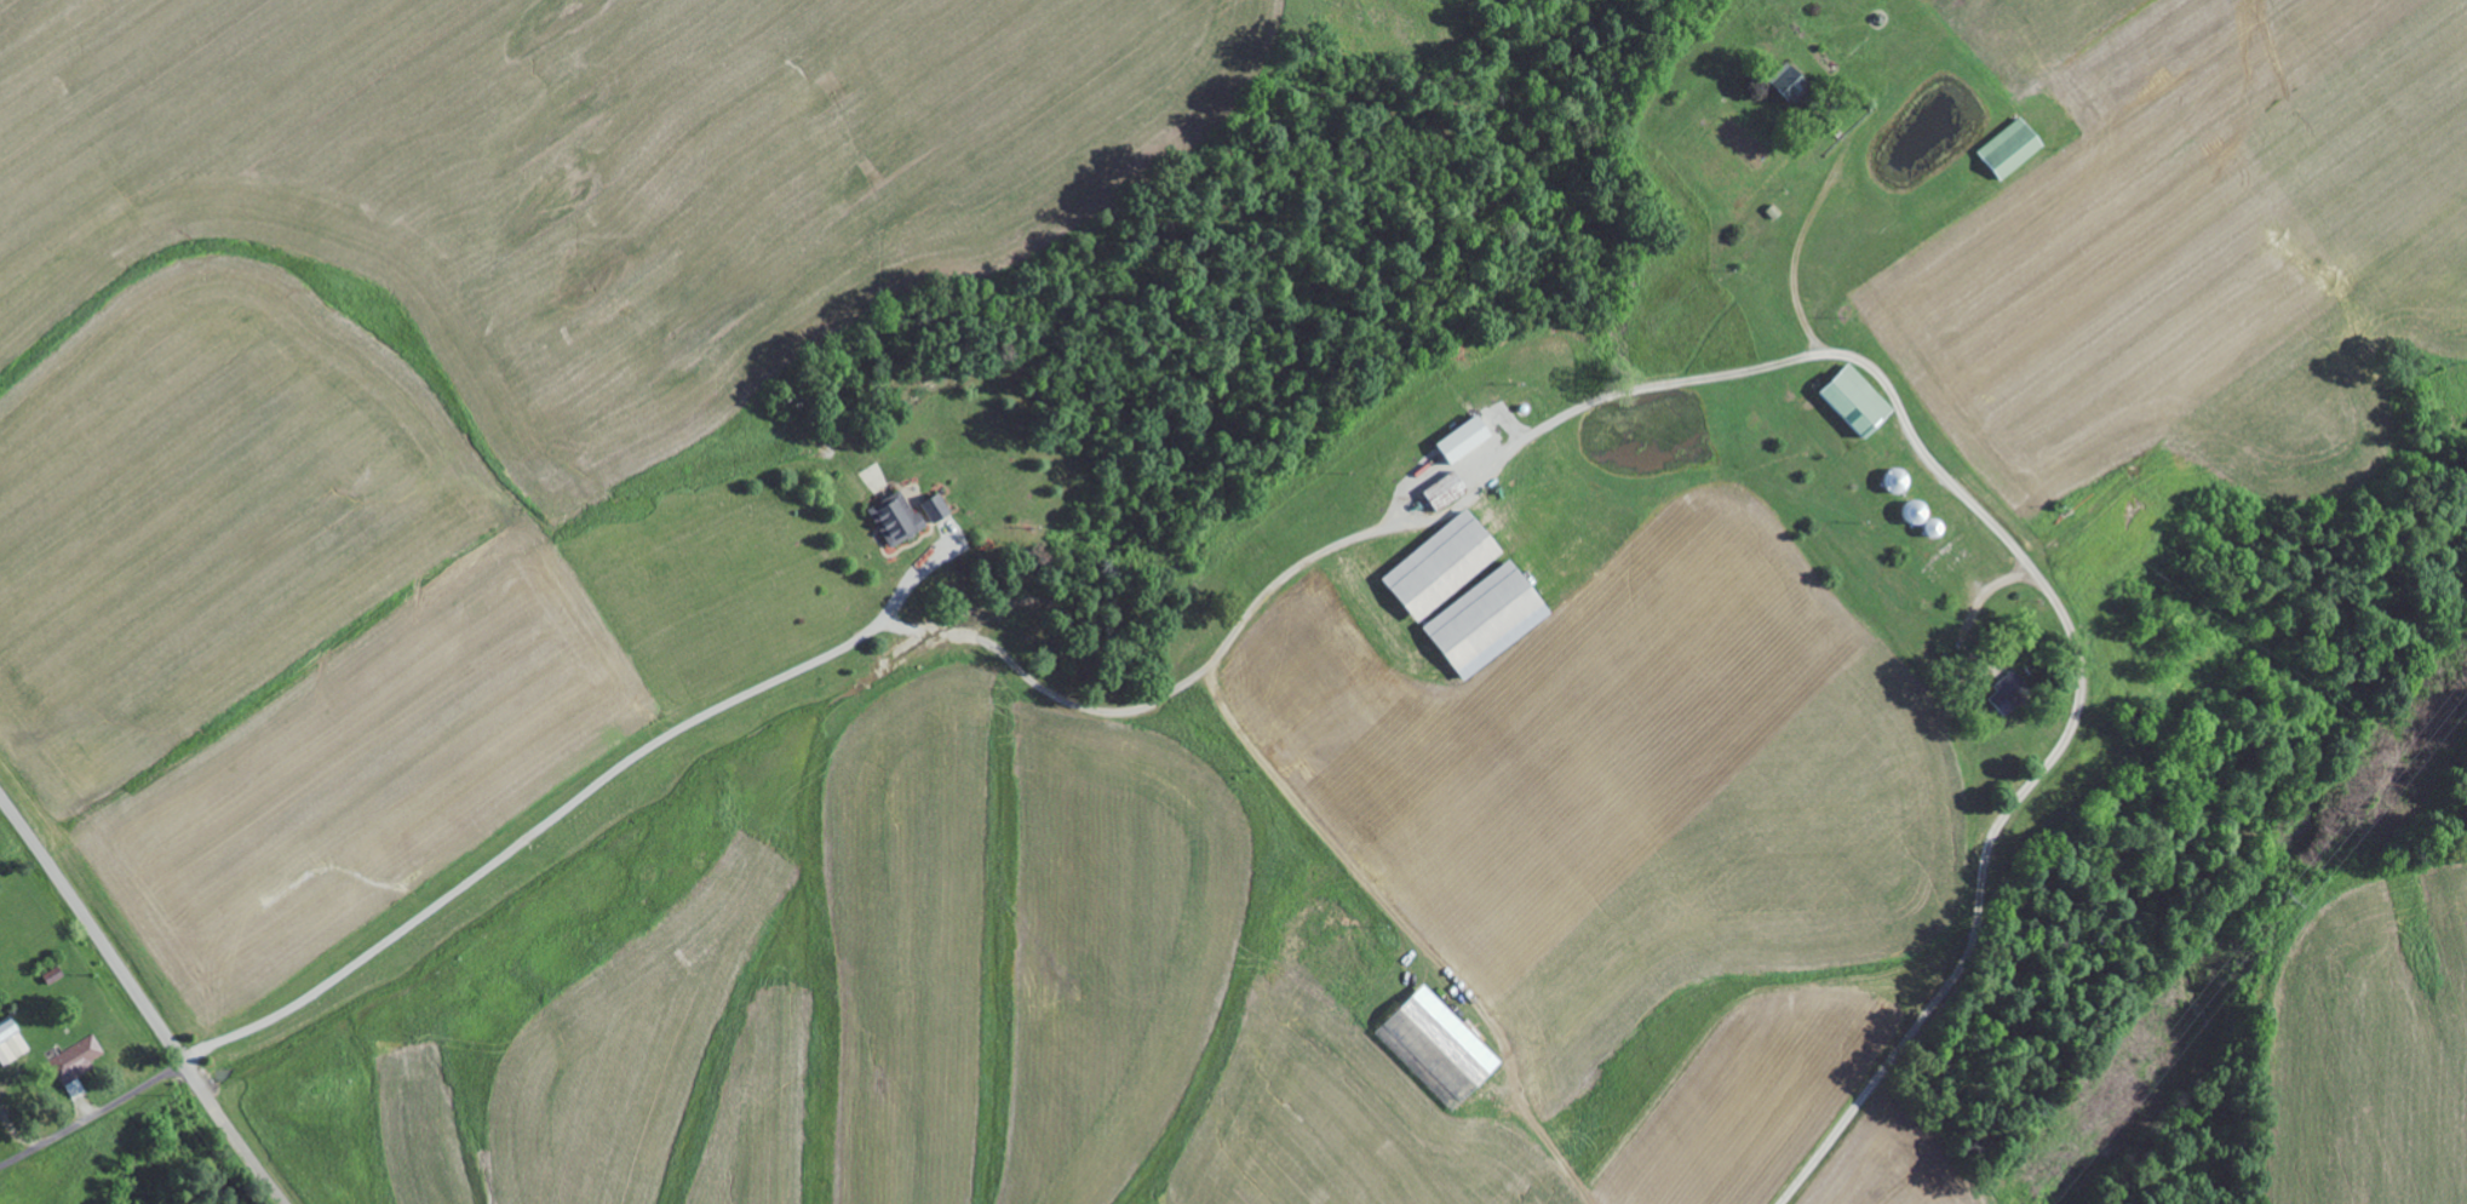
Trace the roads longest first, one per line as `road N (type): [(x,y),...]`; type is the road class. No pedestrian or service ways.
road 1 (residential): [(283,1203),(0,795)]
road 2 (residential): [(0,1171),(185,1065)]

